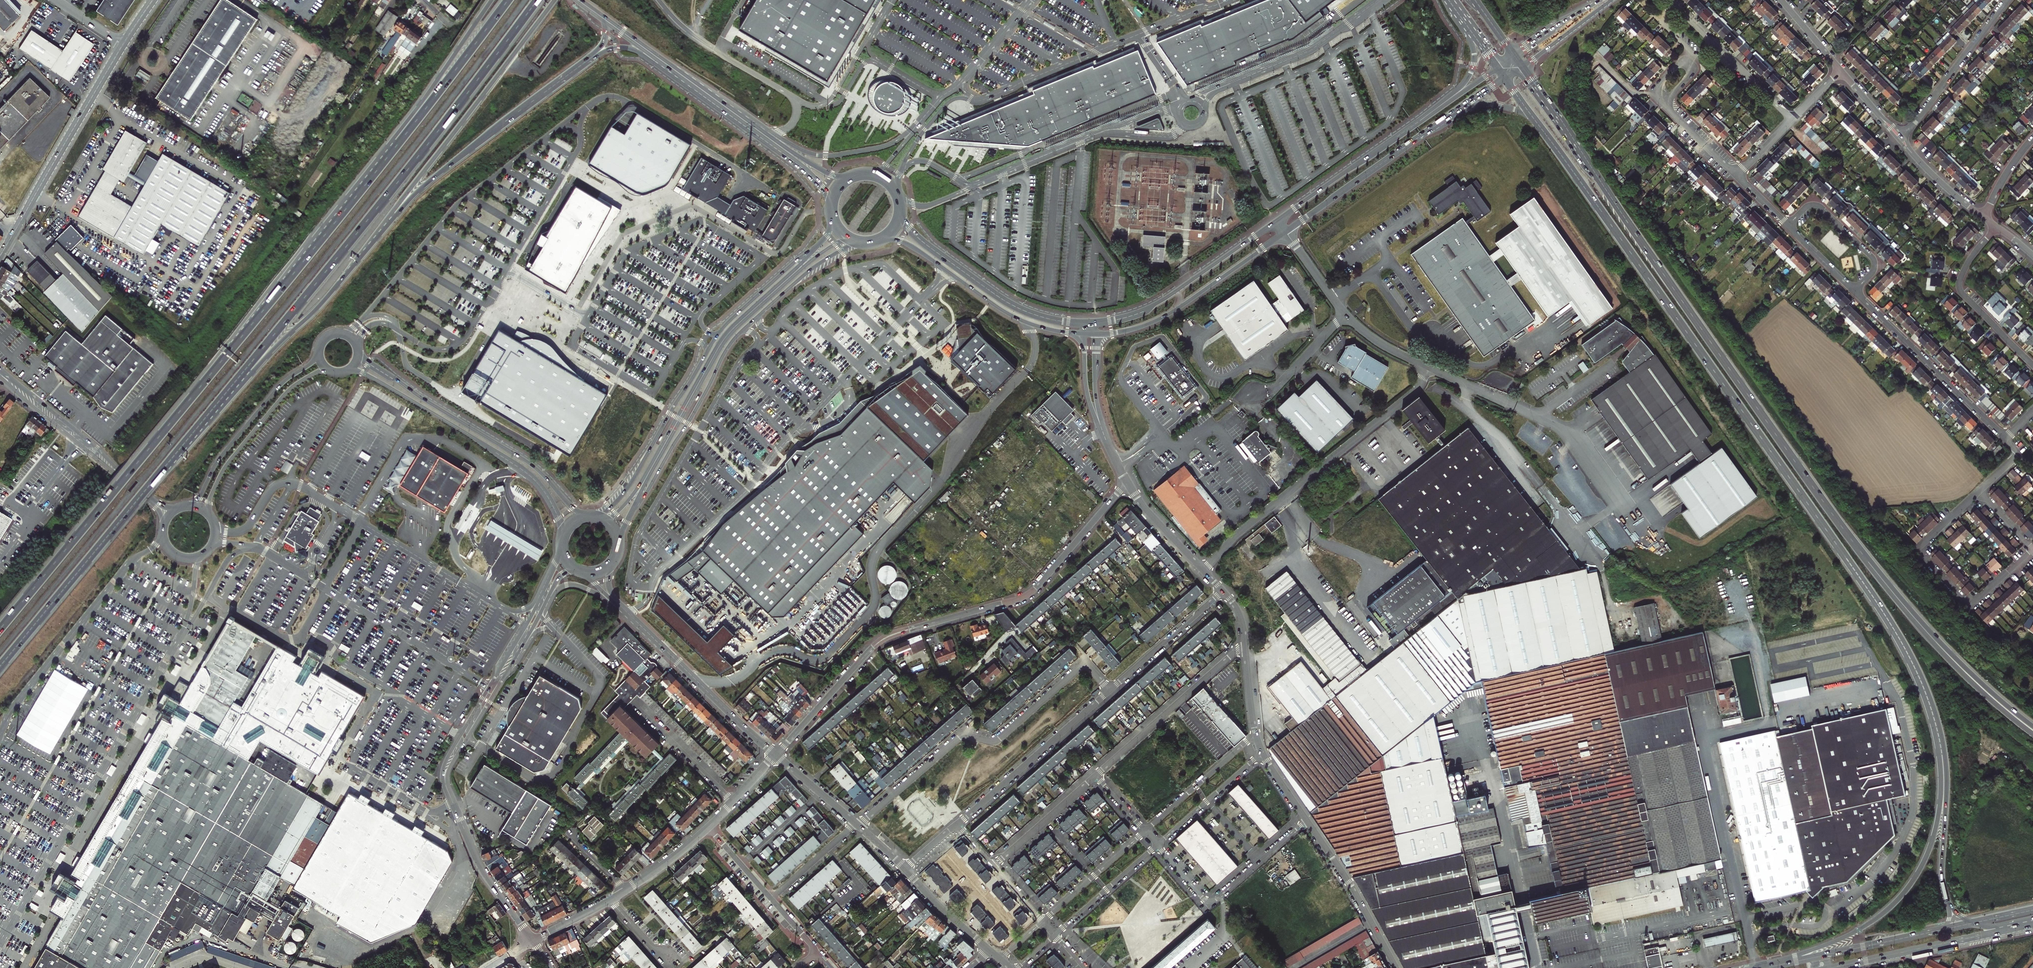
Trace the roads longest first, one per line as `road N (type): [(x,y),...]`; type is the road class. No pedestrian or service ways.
road 1 (trunk): [(1533,117),(1866,586),(1912,661),(1936,726)]
road 2 (trunk): [(1932,637),(1827,506),(1523,66)]
road 3 (motorway): [(371,178),(0,629)]
road 4 (motorway): [(223,397),(537,0)]
road 5 (residential): [(1127,482),(1034,590),(880,640),(775,754)]
road 6 (tertiary): [(619,543),(734,338),(797,281),(863,243)]
road 7 (tertiary): [(834,219),(820,244),(723,328),(630,482),(590,516)]
road 8 (motorway): [(0,667),(223,397)]
road 9 (primary): [(1936,726),(1939,815),(1911,884),(1859,930),(1754,967)]
road 10 (residential): [(1111,691),(1085,663),(999,739),(960,737),(859,826)]
road 11 (residential): [(1428,367),(1416,391),(1202,570)]
road 12 (unclassified): [(1182,123),(1170,137),(1102,134),(928,204),(899,196)]
road 13 (motorway): [(372,243),(554,0)]
road 14 (unclassified): [(902,167),(924,160),(969,183),(1105,128),(1178,110)]
road 15 (tertiary): [(562,544),(529,620),(444,765),(454,805)]
road 16 (tertiary): [(587,517),(528,463),(358,350)]
road 17 (secondary): [(10,238),(157,0)]
road 18 (tertiary): [(348,371),(520,468),(549,499),(563,536)]
road 19 (motorway): [(372,243),(424,185),(581,65)]
road 20 (tertiary): [(454,805),(449,768),(549,597)]
road 21 (primary): [(883,239),(907,243),(1018,319),(1084,333)]
road 22 (secondary): [(120,42),(10,238)]
road 23 (motorway): [(508,0),(371,178)]
road 24 (primary): [(1084,323),(1006,301),(930,248),(901,211)]
road 25 (primary): [(666,69),(804,169),(832,207)]
road 26 (motorway): [(492,0),(371,178)]
road 27 (residential): [(2009,571),(1970,606),(1917,550),(1979,491)]
road 28 (motorway): [(223,397),(372,243)]
road 29 (residential): [(1854,291),(2005,438)]
road 30 (residential): [(1307,821),(1209,905),(1157,845)]
road 31 (tertiary): [(318,350),(277,388),(189,506)]
road 32 (residential): [(958,824),(1111,691)]
road 33 (tertiary): [(629,615),(775,754)]
road 34 (residential): [(1095,776),(1245,643)]
road 35 (tertiary): [(209,514),(223,469),(283,396),(331,371)]
road 36 (primary): [(1285,232),(1443,120)]
road 37 (primary): [(1433,111),(1276,220)]
road 38 (primary): [(1845,965),(2027,926)]
road 39 (unclassified): [(1219,88),(1309,51),(1378,0)]
road 40 (residential): [(1996,227),(1966,265),(1959,289),(2032,365)]
road 41 (primary): [(1936,726),(1946,766),(1947,901)]
road 42 (residential): [(2006,0),(1902,141)]
road 43 (tertiary): [(129,483),(0,370)]
road 44 (tertiary): [(1396,967),(1307,821)]
road 45 (residential): [(983,99),(1138,34)]
road 46 (tertiary): [(0,377),(129,483)]
road 47 (primary): [(918,123),(888,145),(830,155),(771,132)]
road 48 (tertiary): [(534,940),(483,869),(454,805)]
road 49 (residential): [(1788,225),(1806,206),(1819,206),(1871,257),(1873,269),(1854,291)]
road 50 (residential): [(1111,691),(1222,591)]
road 51 (residential): [(1256,734),(1145,831)]
road 52 (residential): [(1157,845),(1262,752)]
road 53 (primary): [(2032,734),(1932,637)]
road 54 (primary): [(1173,311),(1285,232)]
road 55 (residential): [(1145,831),(1043,921)]
road 56 (residential): [(733,802),(638,705)]
road 57 (residential): [(1055,934),(1157,845)]
road 58 (residential): [(994,865),(1095,776)]
road 59 (primary): [(2032,726),(1932,637)]
road 60 (residential): [(1346,314),(1269,393),(1250,397)]
road 61 (unclassified): [(827,103),(725,43),(716,49)]
road 62 (trunk): [(1455,5),(1474,64),(1464,85),(1433,111)]
road 63 (residential): [(1712,41),(1677,6),(1666,6),(1668,29),(1697,56)]
road 64 (primary): [(855,175),(831,175),(748,121)]

